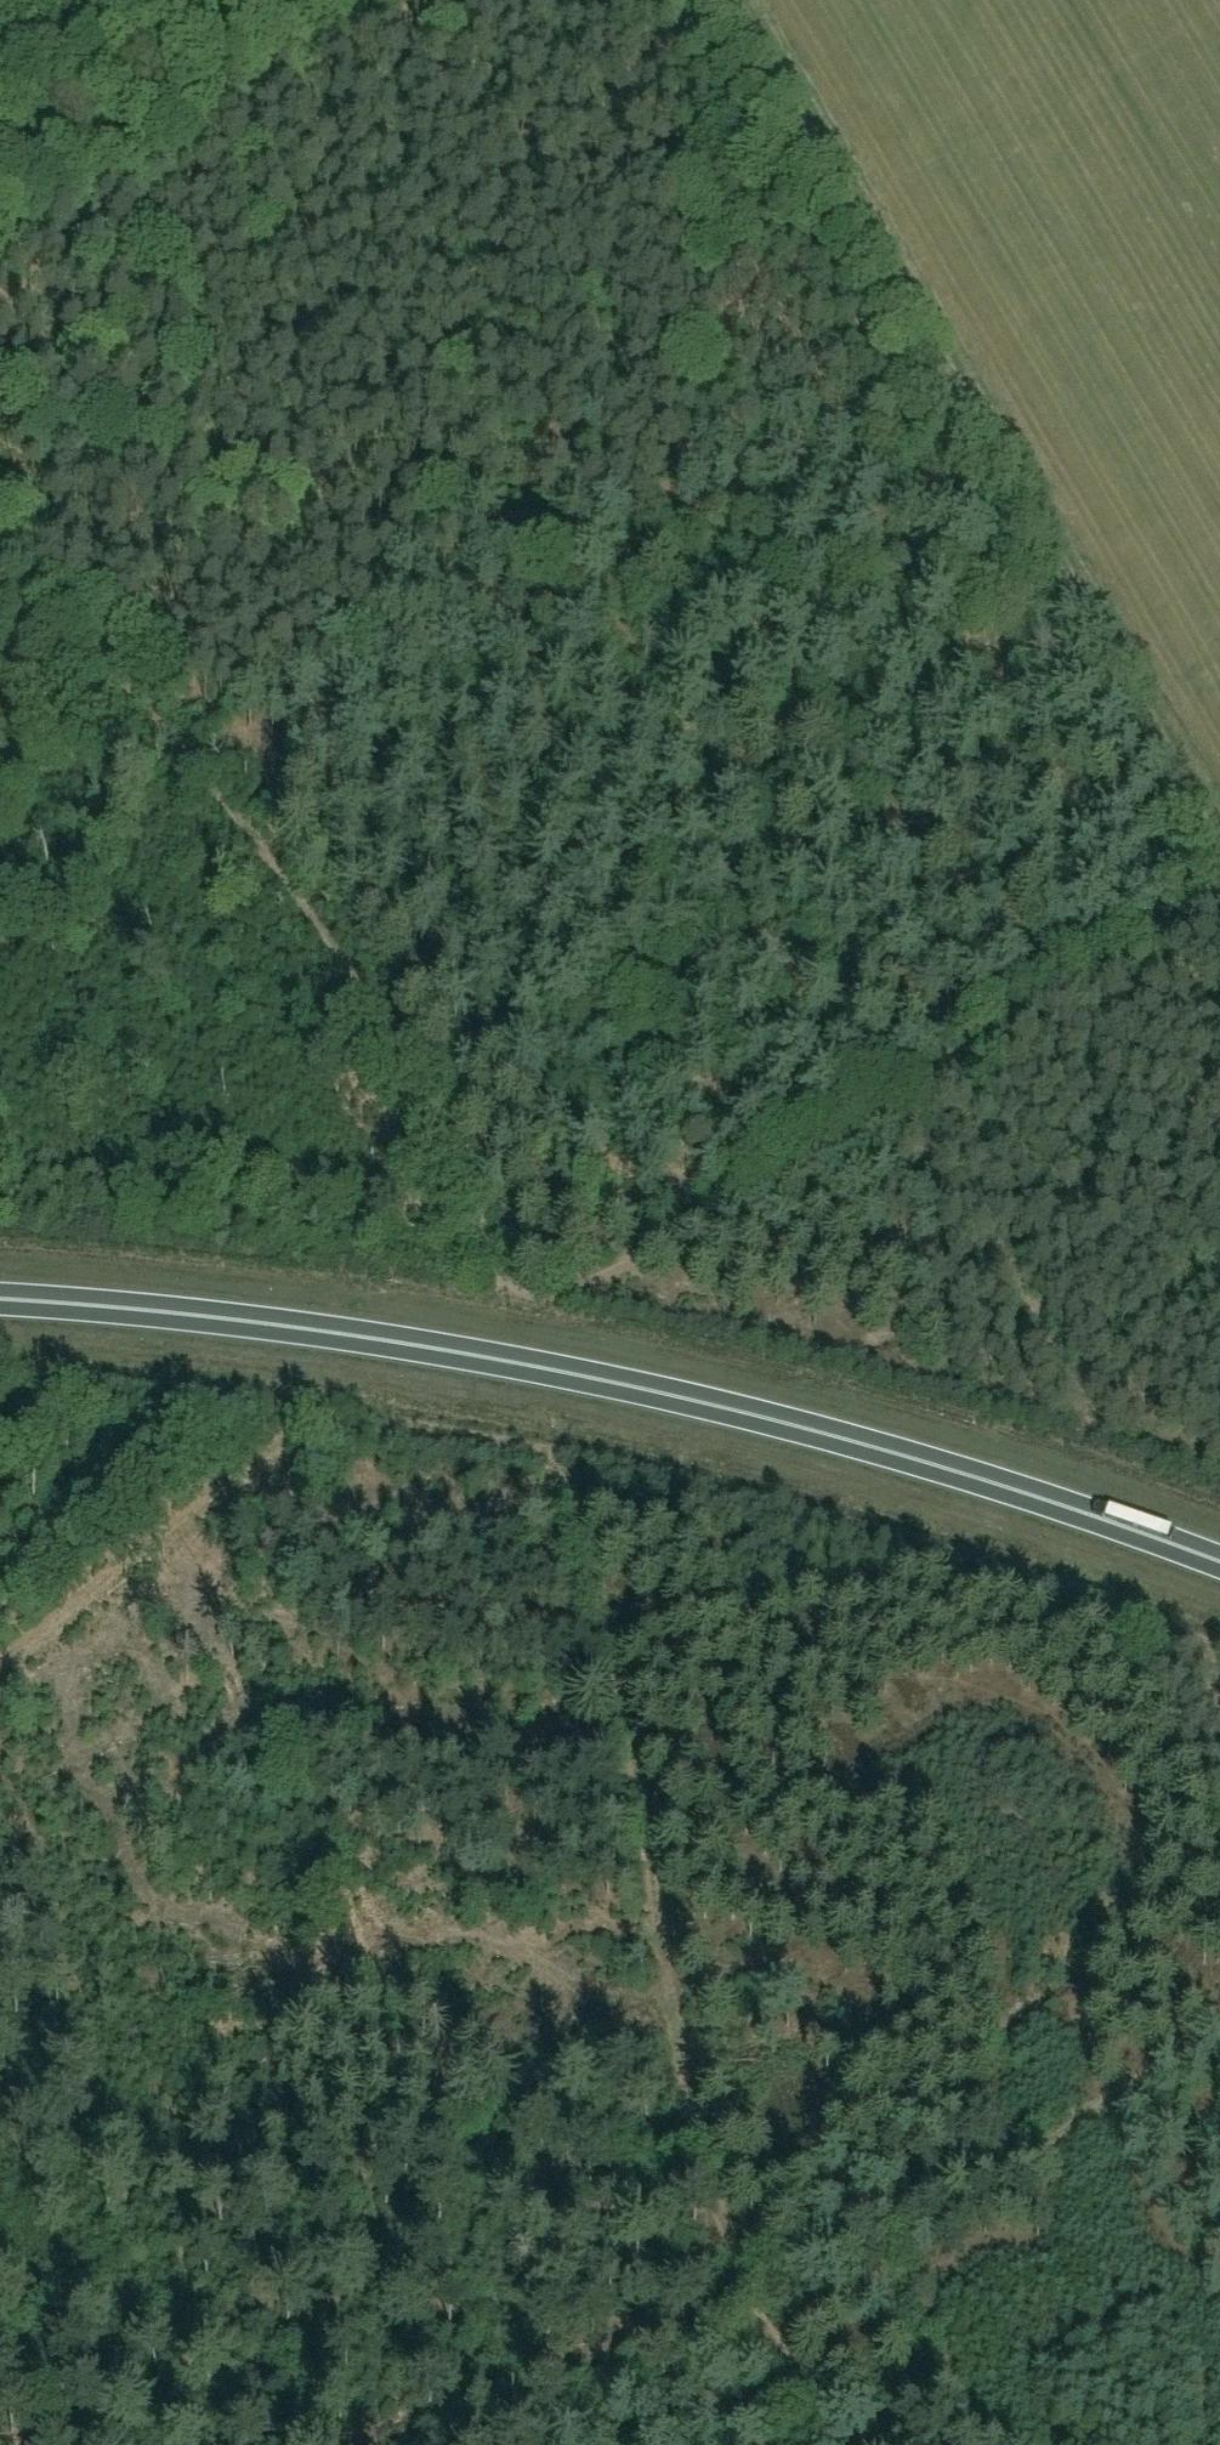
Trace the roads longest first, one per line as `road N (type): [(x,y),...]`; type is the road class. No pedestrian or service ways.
road 1 (track): [(0,577),(105,675),(266,860),(434,1115),(487,1251),(521,1306),(909,1095),(1219,891)]
road 2 (trunk): [(0,1302),(231,1321),(506,1360),(797,1426),(1219,1563)]

